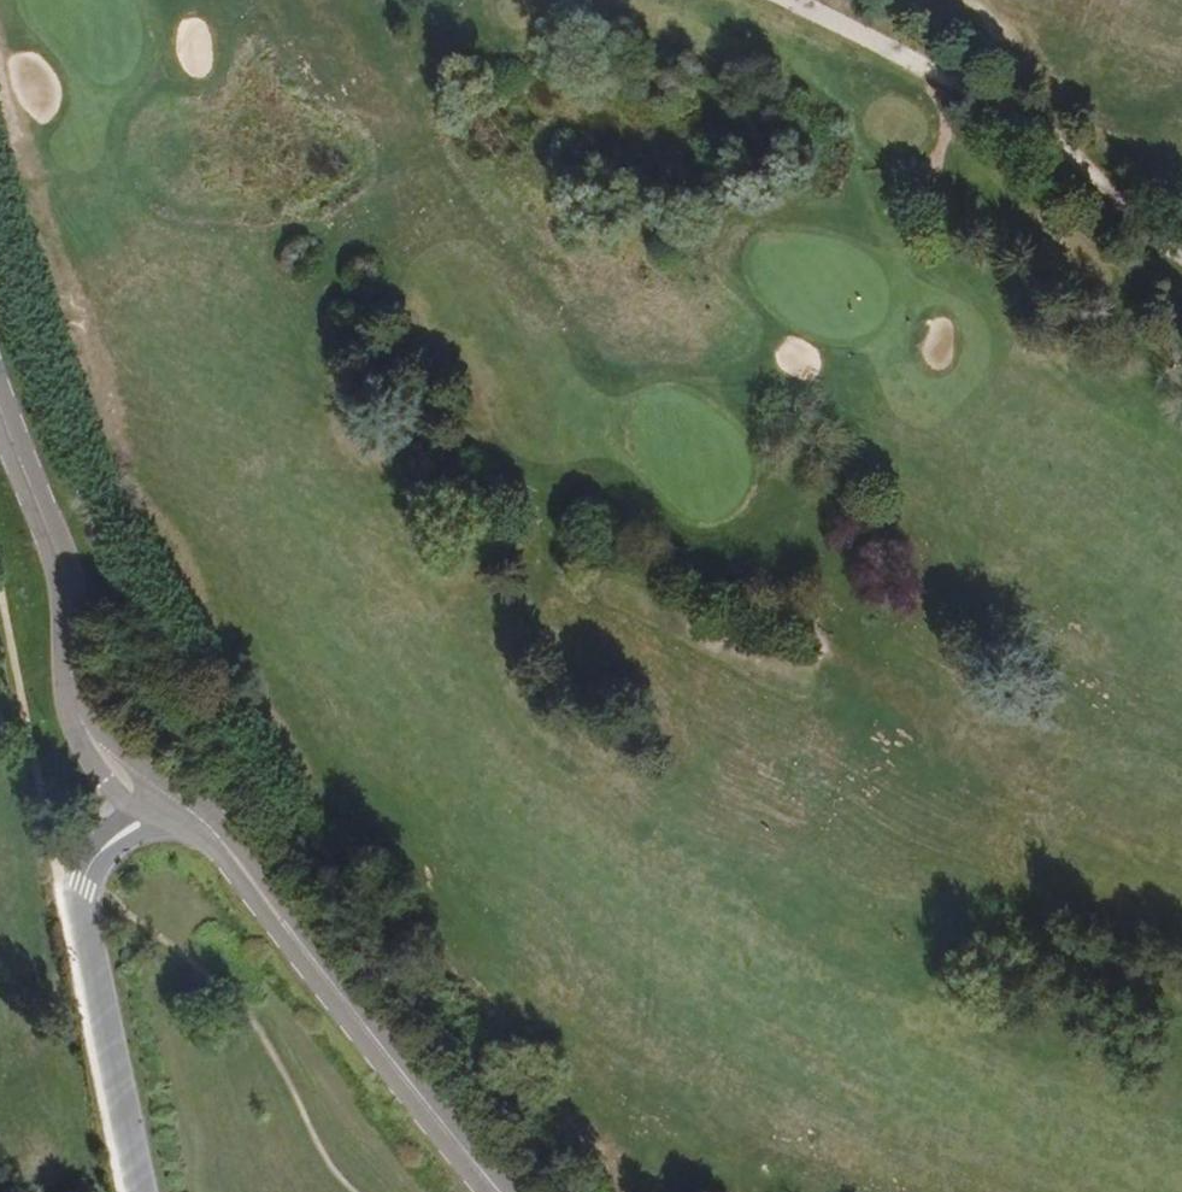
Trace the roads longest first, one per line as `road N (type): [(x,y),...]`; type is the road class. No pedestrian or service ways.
road 1 (tertiary): [(498,1191),(213,834),(165,800)]
road 2 (tertiary): [(0,404),(60,565),(69,687),(85,738),(117,772),(165,800)]
road 3 (unclassified): [(165,800),(111,841),(85,890),(144,1191)]

